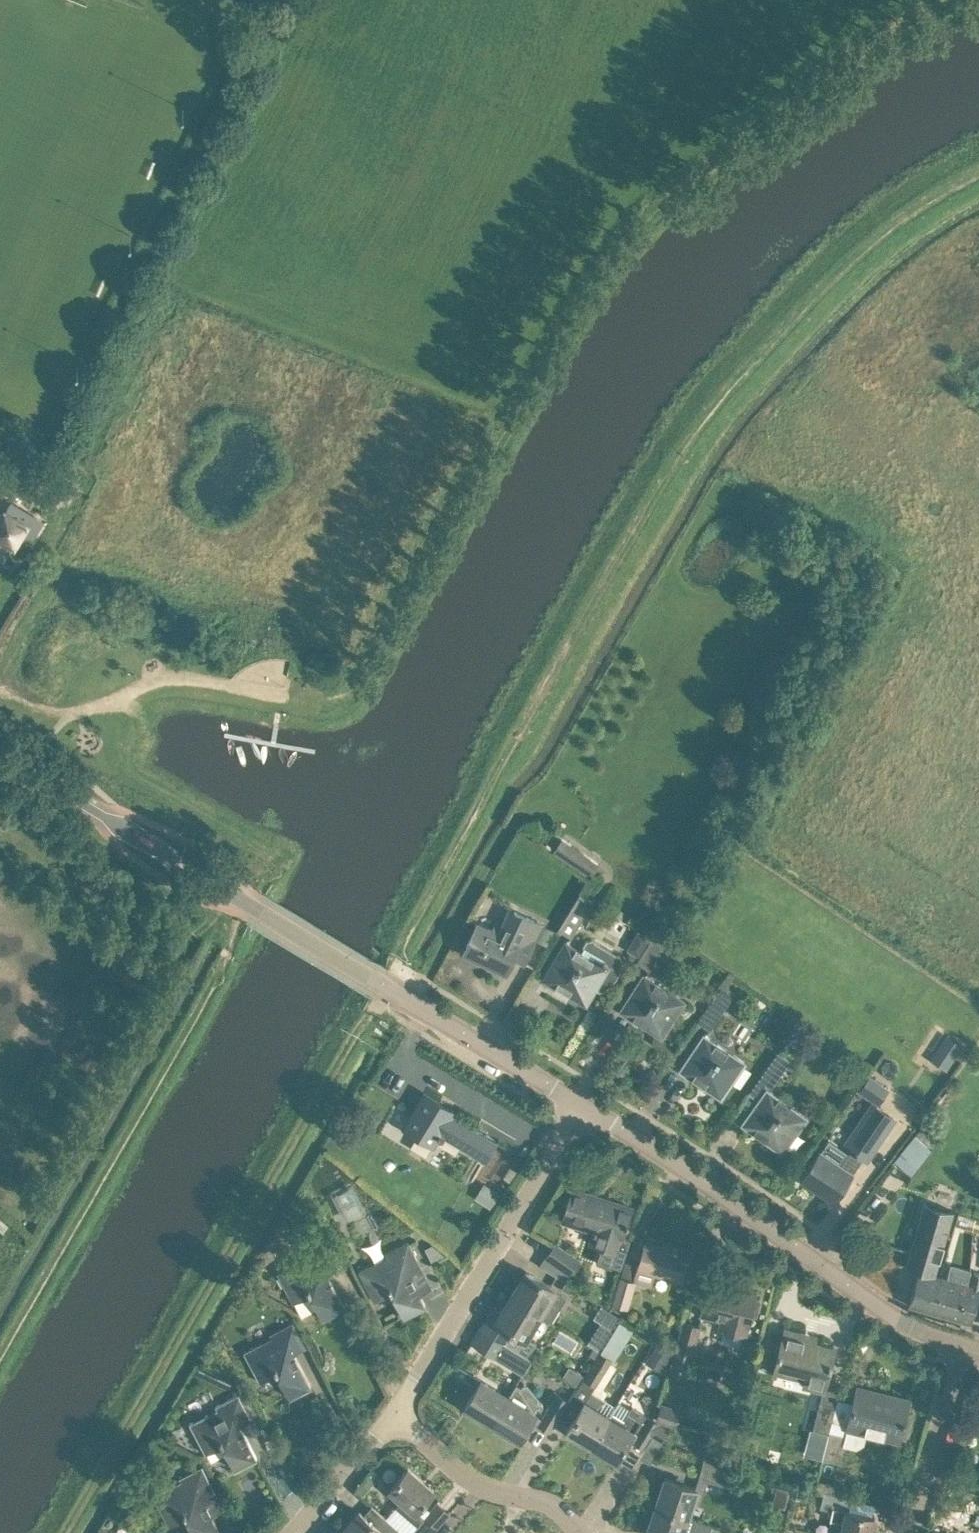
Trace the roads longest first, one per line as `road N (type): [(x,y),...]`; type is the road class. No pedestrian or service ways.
road 1 (track): [(927,0),(776,105),(657,230),(598,312),(375,688),(329,704),(167,676),(59,722),(0,696)]
road 2 (tertiary): [(582,1105),(0,753)]
road 3 (track): [(62,1532),(386,986)]
road 4 (tertiary): [(963,1346),(898,1319),(582,1105)]
road 5 (residential): [(393,1411),(582,1105)]
road 6 (residential): [(581,1532),(542,1499),(477,1484),(393,1411)]
road 7 (residential): [(909,1532),(963,1346)]
road 8 (residential): [(293,1532),(393,1411)]

